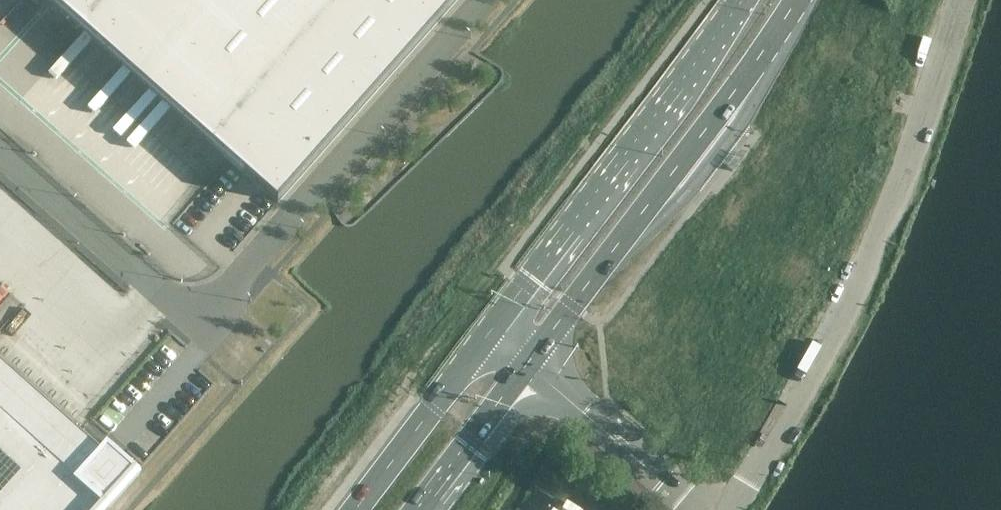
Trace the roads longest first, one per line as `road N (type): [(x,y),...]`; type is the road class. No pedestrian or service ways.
road 1 (unclassified): [(735,509),(849,300),(908,172),(967,0)]
road 2 (primary): [(528,363),(795,0)]
road 3 (primary): [(744,0),(487,332)]
road 4 (unclassified): [(702,509),(528,363)]
road 5 (primary): [(487,332),(353,509)]
road 6 (primary): [(418,509),(528,363)]

